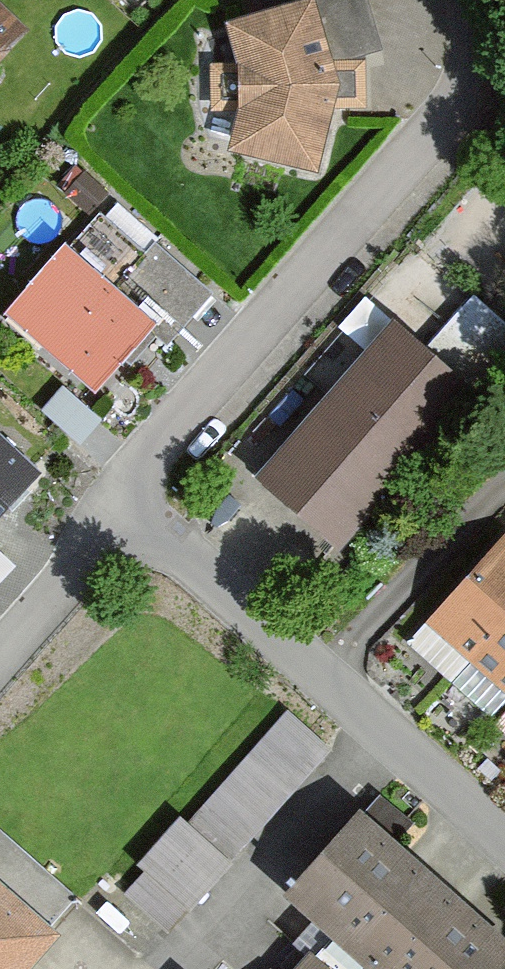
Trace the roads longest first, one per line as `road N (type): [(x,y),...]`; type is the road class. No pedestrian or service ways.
road 1 (residential): [(465,0),(467,80),(448,112),(153,448)]
road 2 (residential): [(504,836),(124,500)]
road 3 (residential): [(124,500),(0,654)]

